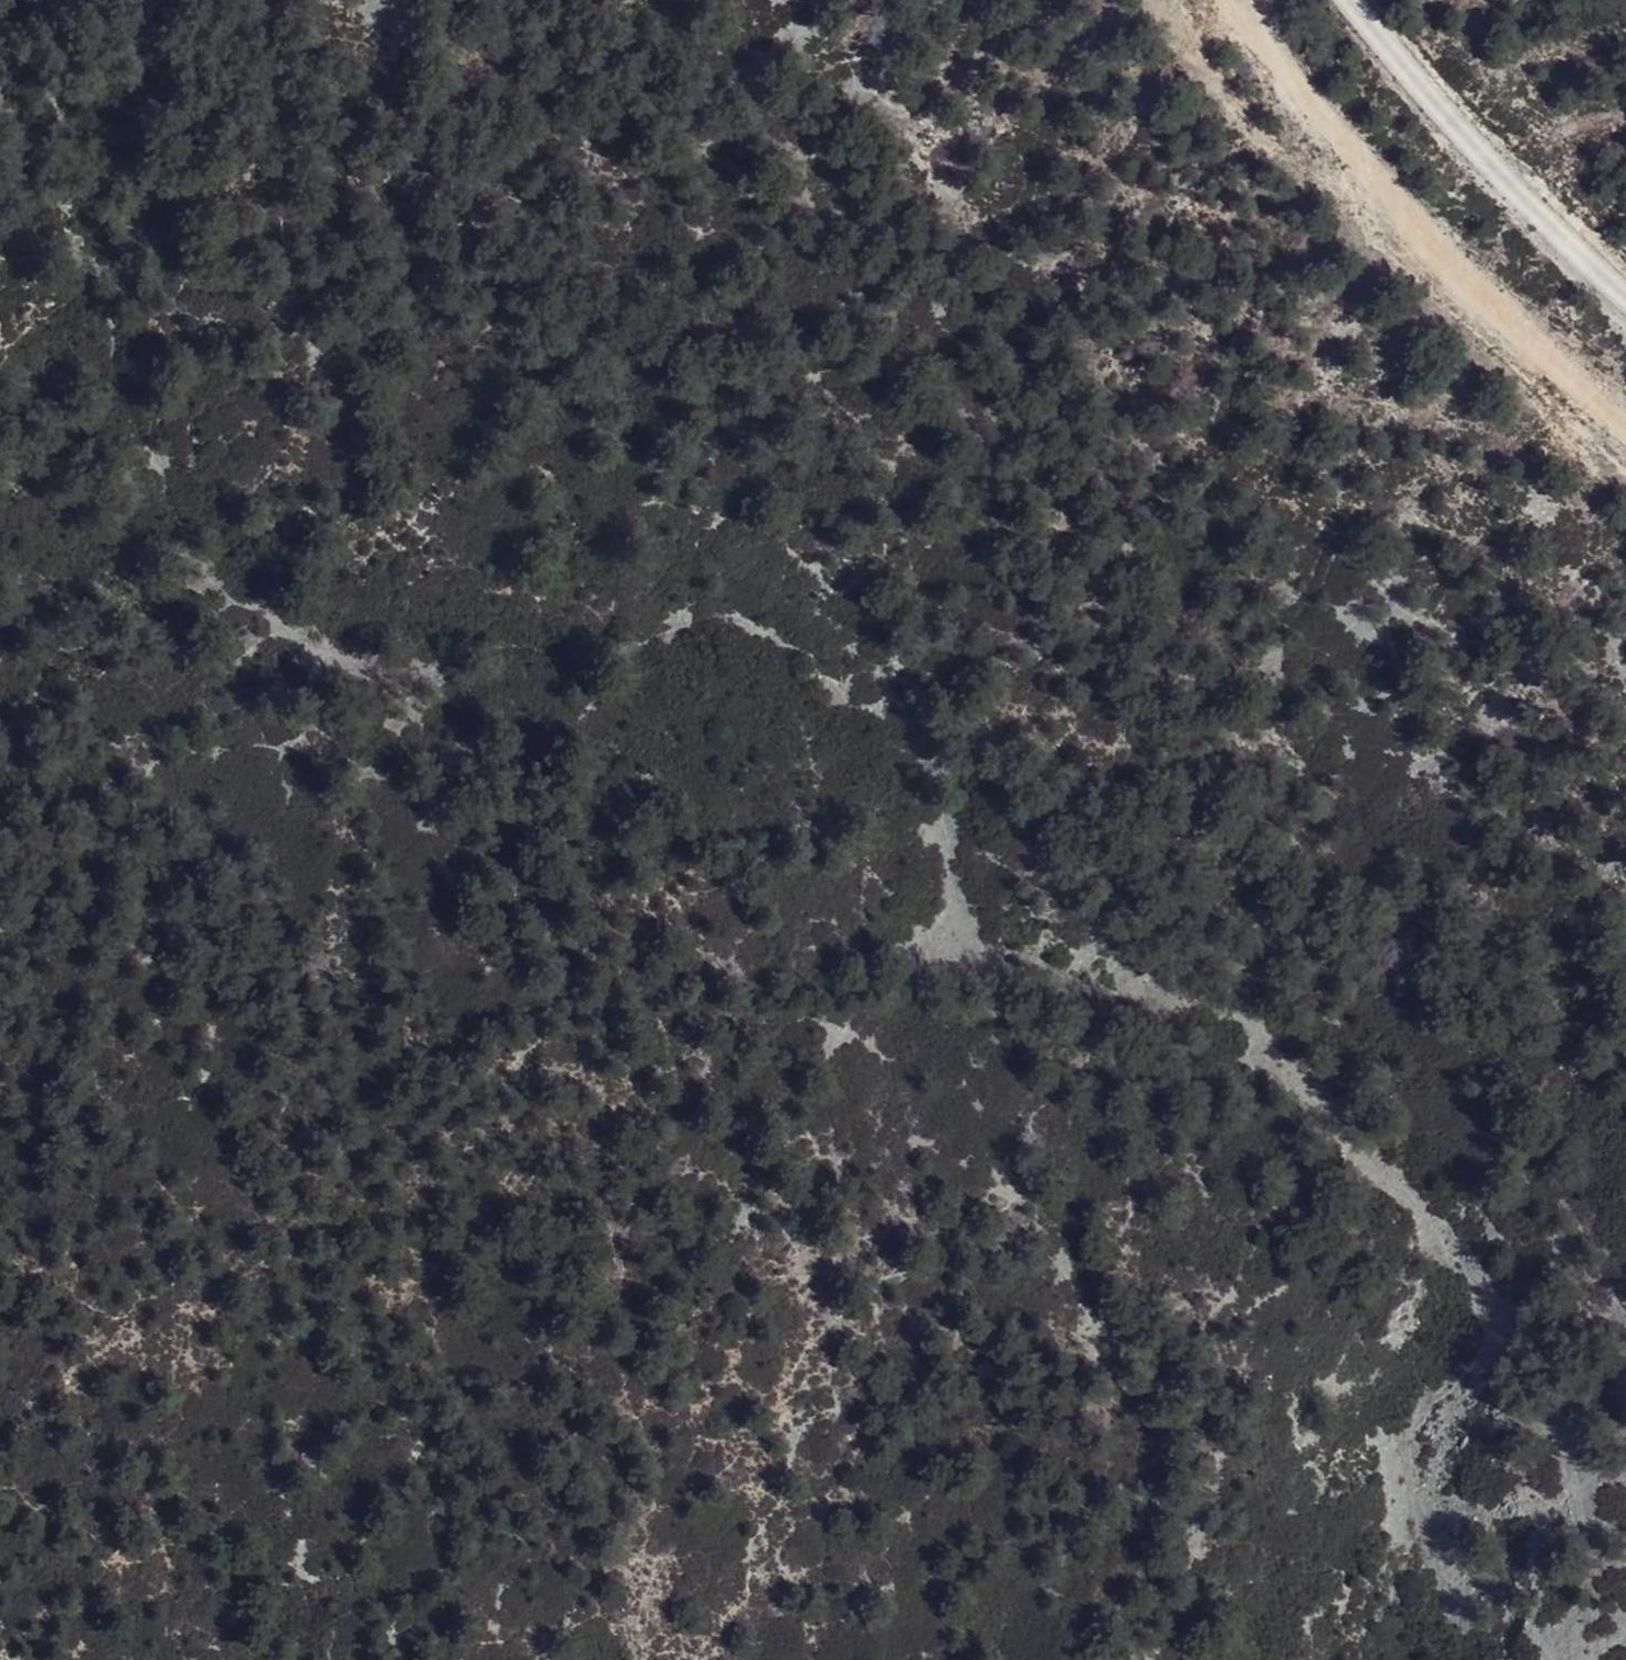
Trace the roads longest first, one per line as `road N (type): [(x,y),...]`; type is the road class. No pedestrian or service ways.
road 1 (track): [(1625,445),(1533,367),(1258,73),(1206,0)]
road 2 (unclassified): [(1625,317),(1588,285),(1336,0)]

